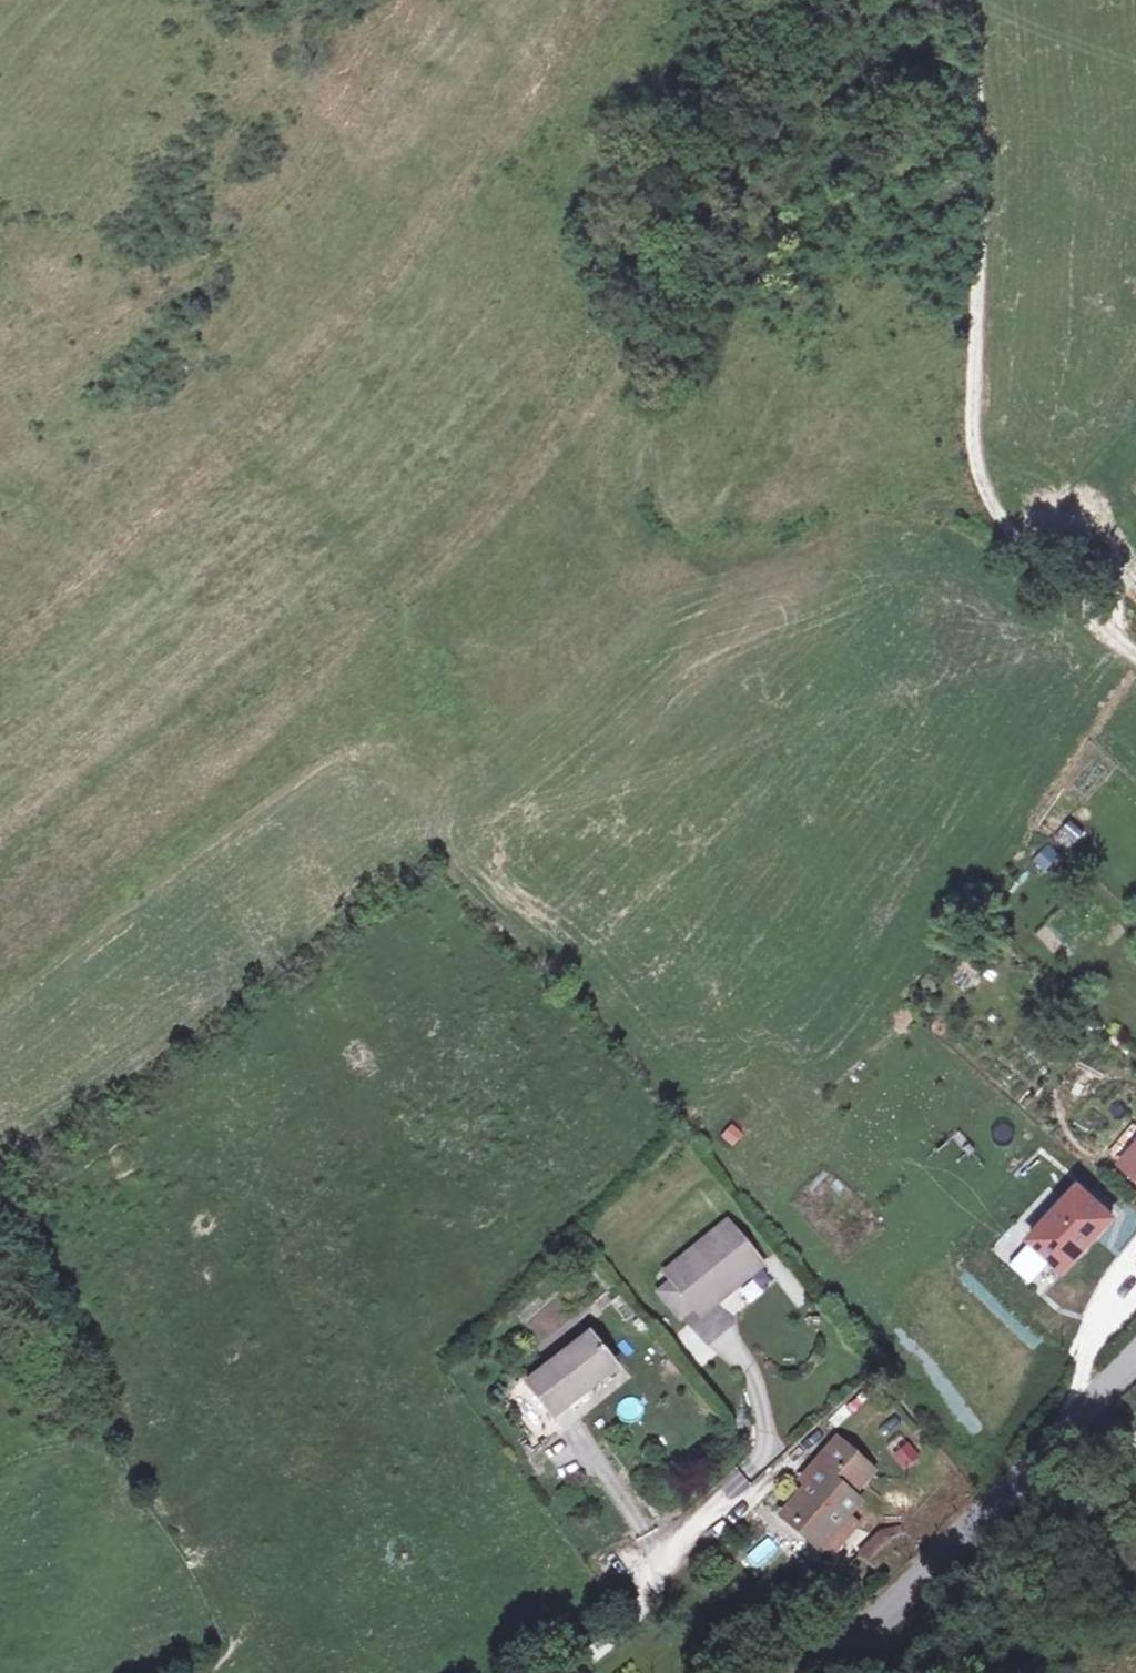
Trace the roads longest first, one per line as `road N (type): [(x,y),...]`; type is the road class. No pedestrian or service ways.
road 1 (track): [(1135,656),(1000,529),(967,436),(979,174),(968,0)]
road 2 (tertiary): [(819,1672),(1013,1492),(1135,1361)]

